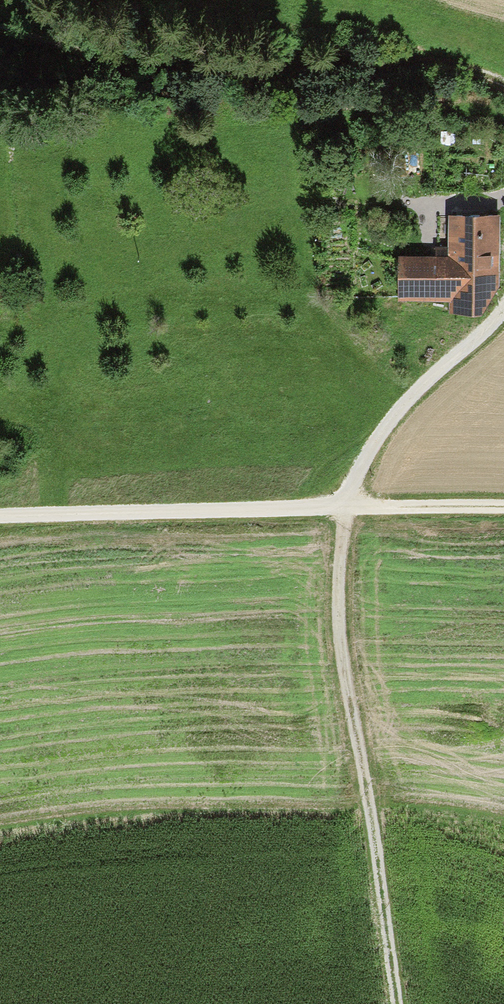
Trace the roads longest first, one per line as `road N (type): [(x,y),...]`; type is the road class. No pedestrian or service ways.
road 1 (track): [(503,304),(400,404),(338,509),(335,610),(344,687),(395,1003)]
road 2 (track): [(503,87),(436,67),(345,56),(276,67),(153,62),(0,29)]
road 3 (track): [(503,509),(0,517)]

